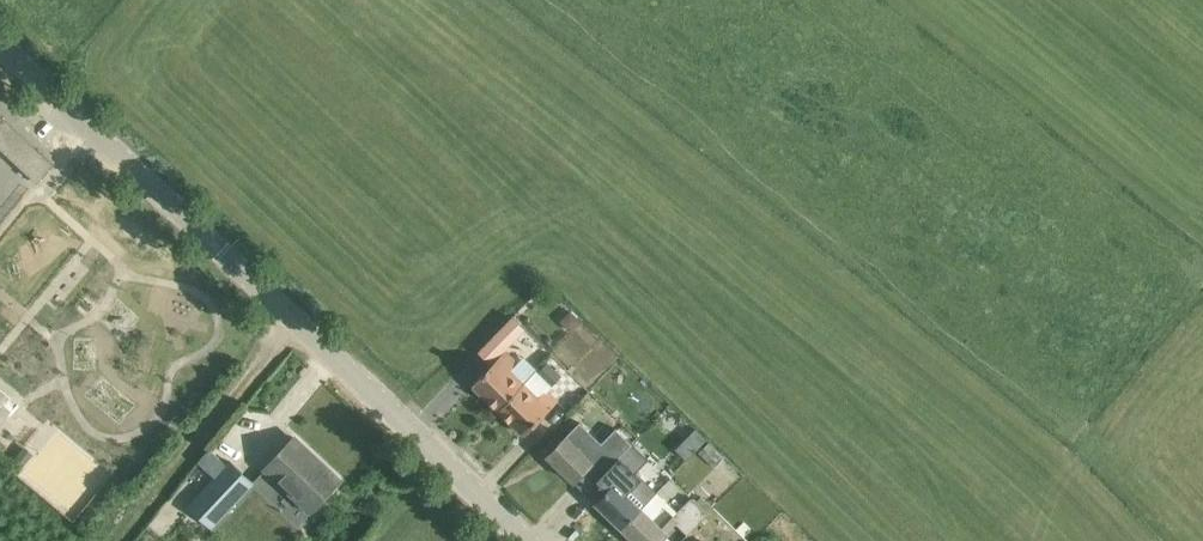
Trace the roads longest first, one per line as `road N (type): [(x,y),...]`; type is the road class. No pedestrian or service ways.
road 1 (tertiary): [(532,540),(0,42)]
road 2 (track): [(290,313),(115,540)]

